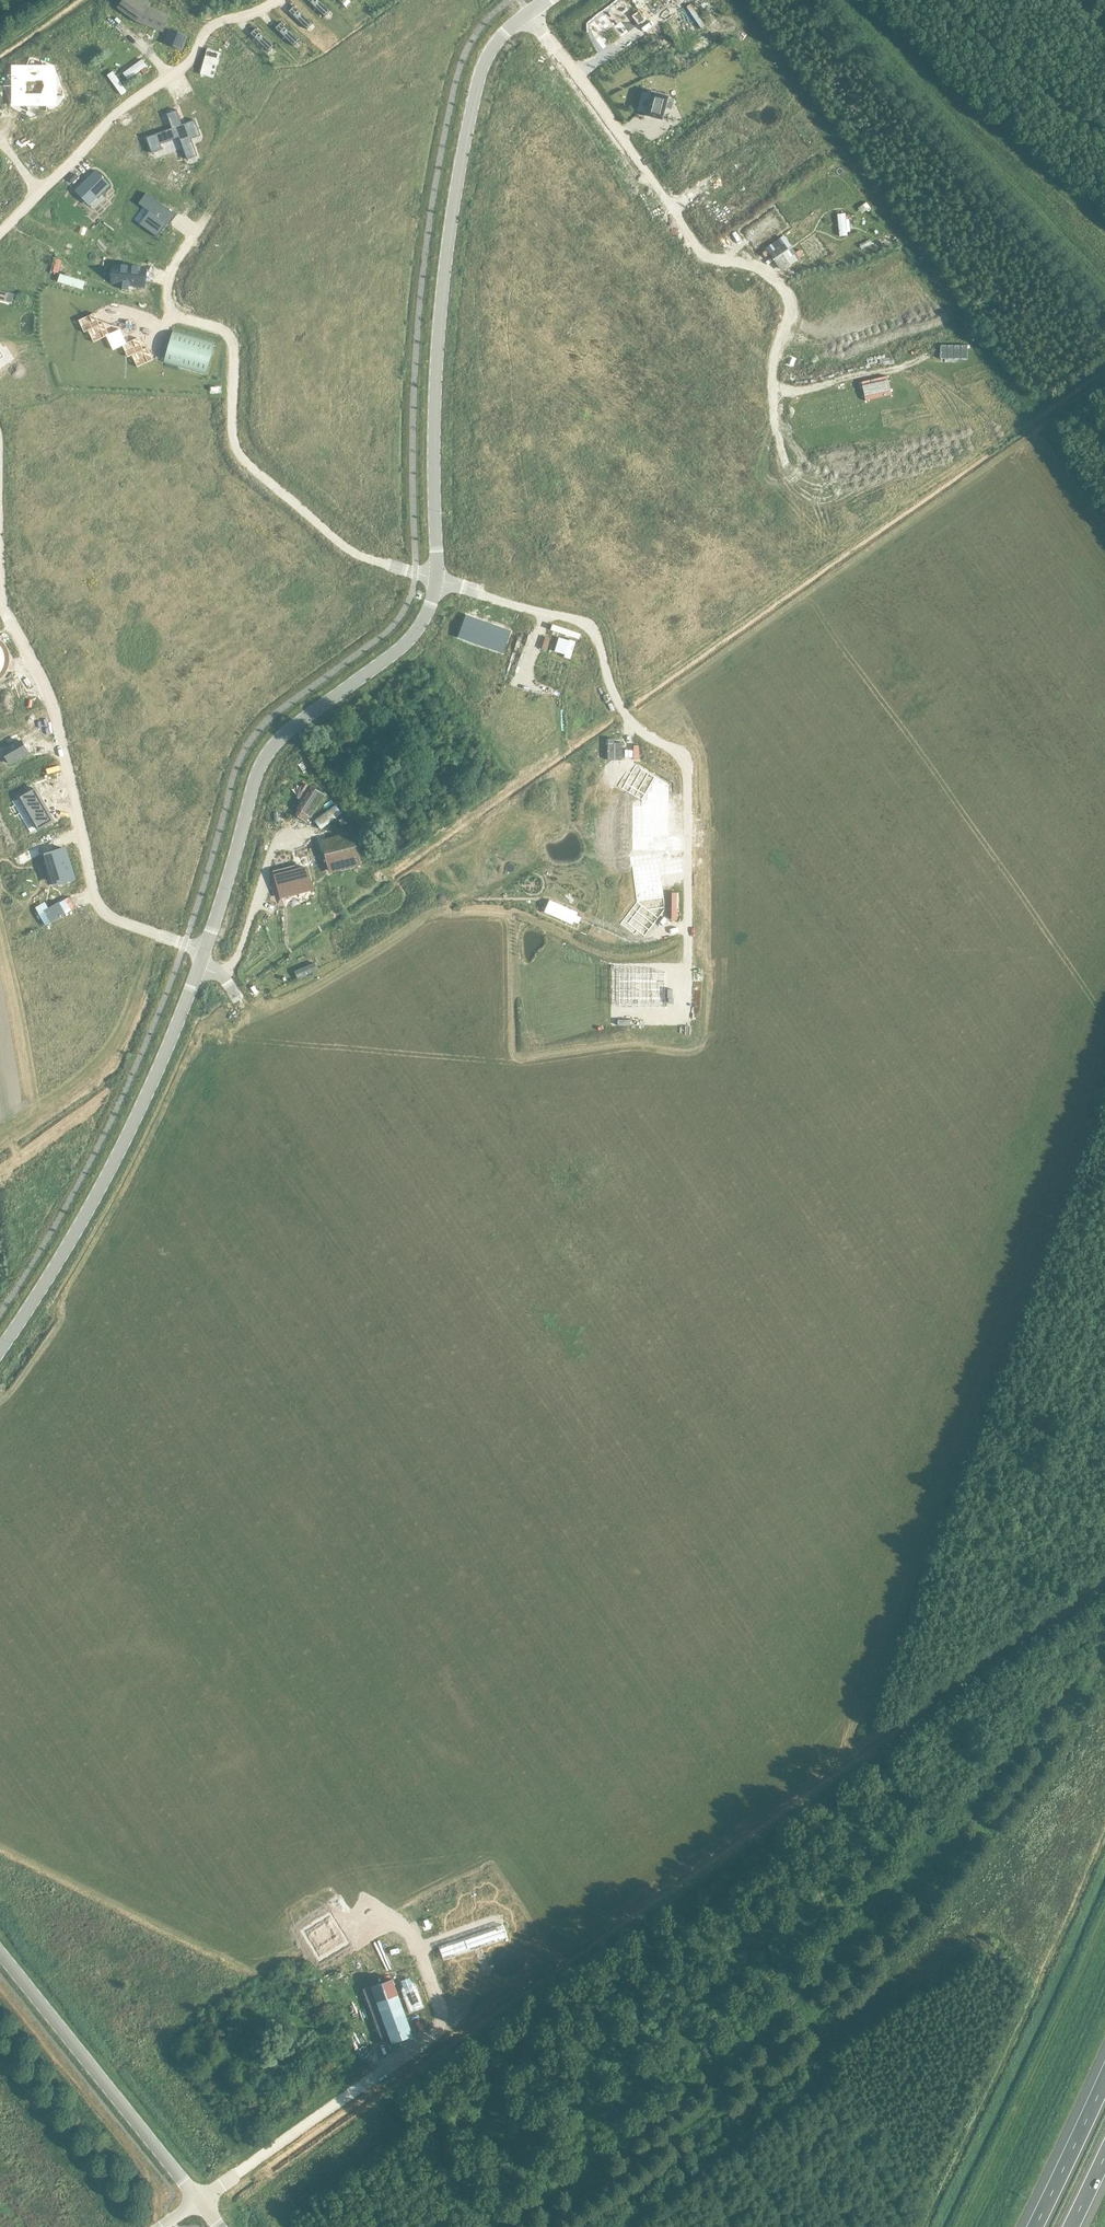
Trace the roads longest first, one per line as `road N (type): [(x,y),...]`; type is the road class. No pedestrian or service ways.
road 1 (residential): [(688,1031),(683,755),(629,719),(589,624),(437,580)]
road 2 (tertiary): [(437,580),(439,320),(452,208),(479,77),(501,35),(528,13)]
road 3 (residential): [(437,580),(366,560),(235,447),(230,335),(223,326),(180,320),(162,296),(170,266),(204,215)]
road 4 (residential): [(363,1897),(416,1932),(447,2029),(199,2201)]
road 5 (tertiary): [(202,958),(264,760),(290,728),(412,636),(437,580)]
road 6 (tertiary): [(0,1350),(85,1217),(202,958)]
road 7 (residential): [(202,958),(110,918),(93,900),(49,694),(0,602)]
road 8 (residential): [(0,231),(121,110),(188,66),(205,31),(274,0)]
road 9 (residential): [(723,260),(703,254),(528,13)]
road 10 (tertiary): [(199,2201),(0,1956)]
road 11 (residential): [(773,396),(775,352),(793,306),(768,273),(723,260)]
road 12 (motorway): [(1104,2069),(1030,2226)]
road 13 (residential): [(773,396),(931,356)]
road 14 (residential): [(223,975),(236,959),(280,832)]
road 15 (unclassified): [(348,1779),(351,1876),(363,1897)]

